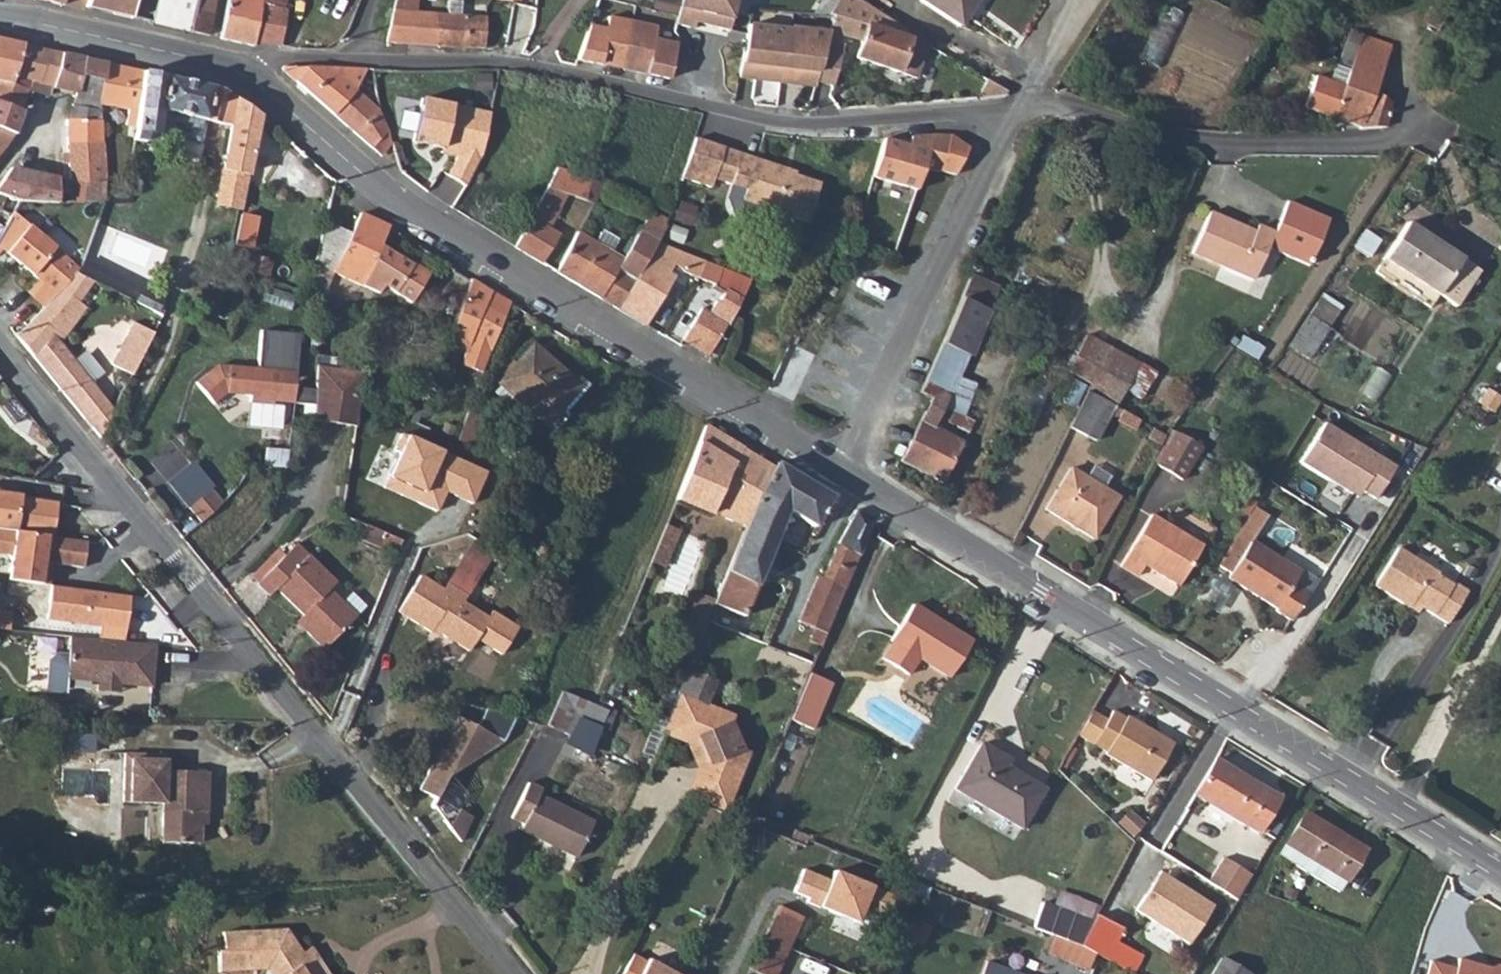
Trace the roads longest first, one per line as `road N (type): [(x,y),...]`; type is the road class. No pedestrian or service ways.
road 1 (unclassified): [(516,973),(0,352)]
road 2 (tertiary): [(1500,870),(839,468)]
road 3 (tertiary): [(839,468),(392,198),(248,76)]
road 4 (residential): [(350,61),(493,61),(796,124),(1006,113)]
road 5 (residential): [(1006,113),(1077,107),(1167,138),(1215,144),(1367,142),(1442,132),(1500,156)]
road 6 (residential): [(839,468),(992,165),(1006,113)]
road 7 (tertiary): [(210,59),(0,14)]

